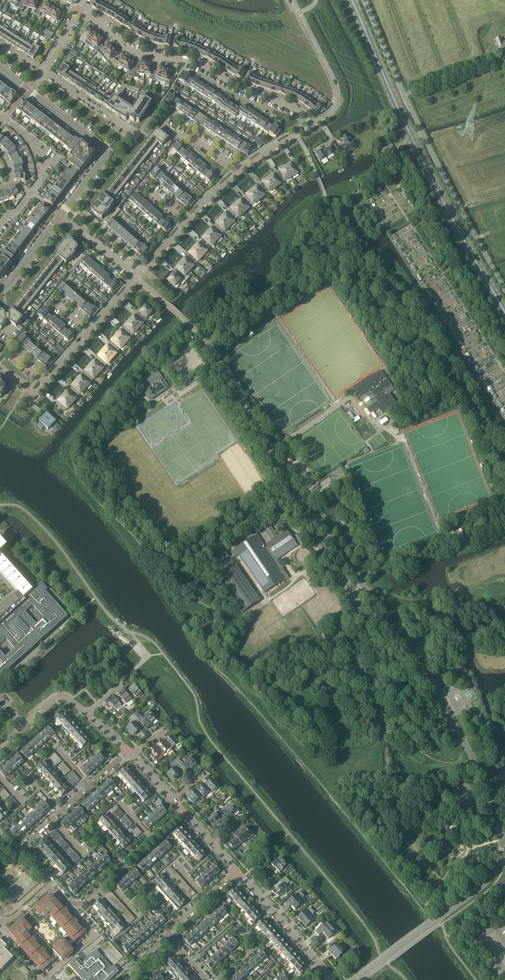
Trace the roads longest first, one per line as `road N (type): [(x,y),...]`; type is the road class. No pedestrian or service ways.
road 1 (unclassified): [(501,835),(447,714),(268,454),(206,345)]
road 2 (unclassified): [(504,465),(431,351),(390,338),(360,281),(339,266),(322,264),(206,345)]
road 3 (residential): [(314,124),(293,106),(194,62),(140,55),(78,10)]
road 4 (secondary): [(504,312),(412,139)]
road 5 (unclassified): [(504,290),(423,134)]
road 6 (tertiary): [(30,91),(106,154),(62,216)]
road 7 (residential): [(159,101),(136,134),(43,71)]
road 8 (secondary): [(412,139),(353,2)]
road 9 (unclassified): [(423,134),(364,0)]
road 10 (residential): [(314,124),(338,104),(337,86),(293,0)]
road 11 (residential): [(333,979),(238,871)]
road 12 (residential): [(76,904),(184,812)]
road 13 (residential): [(91,333),(35,391),(0,371)]

